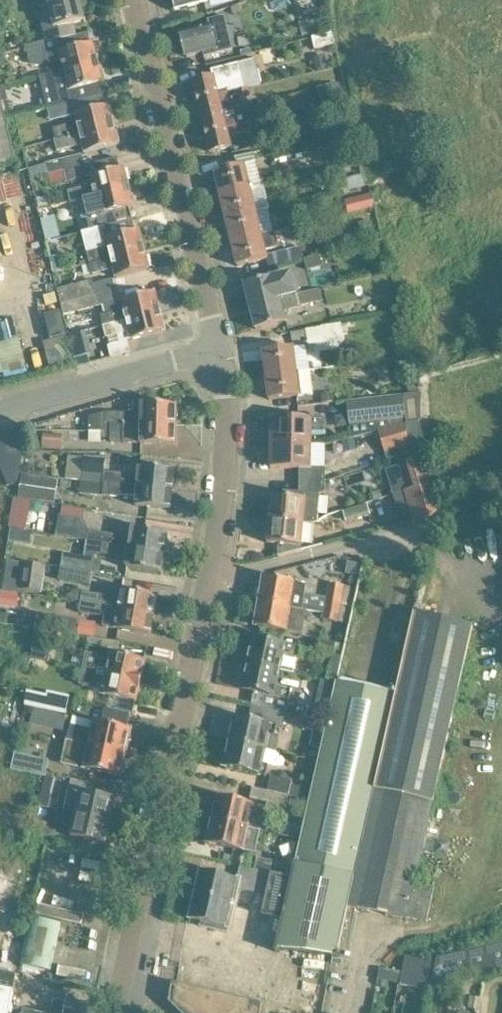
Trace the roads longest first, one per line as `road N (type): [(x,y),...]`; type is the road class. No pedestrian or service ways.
road 1 (unclassified): [(116,1012),(212,584)]
road 2 (unclassified): [(218,350),(131,0)]
road 3 (residential): [(501,509),(212,584)]
road 4 (unclassified): [(212,584),(226,412),(218,350)]
road 5 (unclassified): [(0,412),(218,350)]

